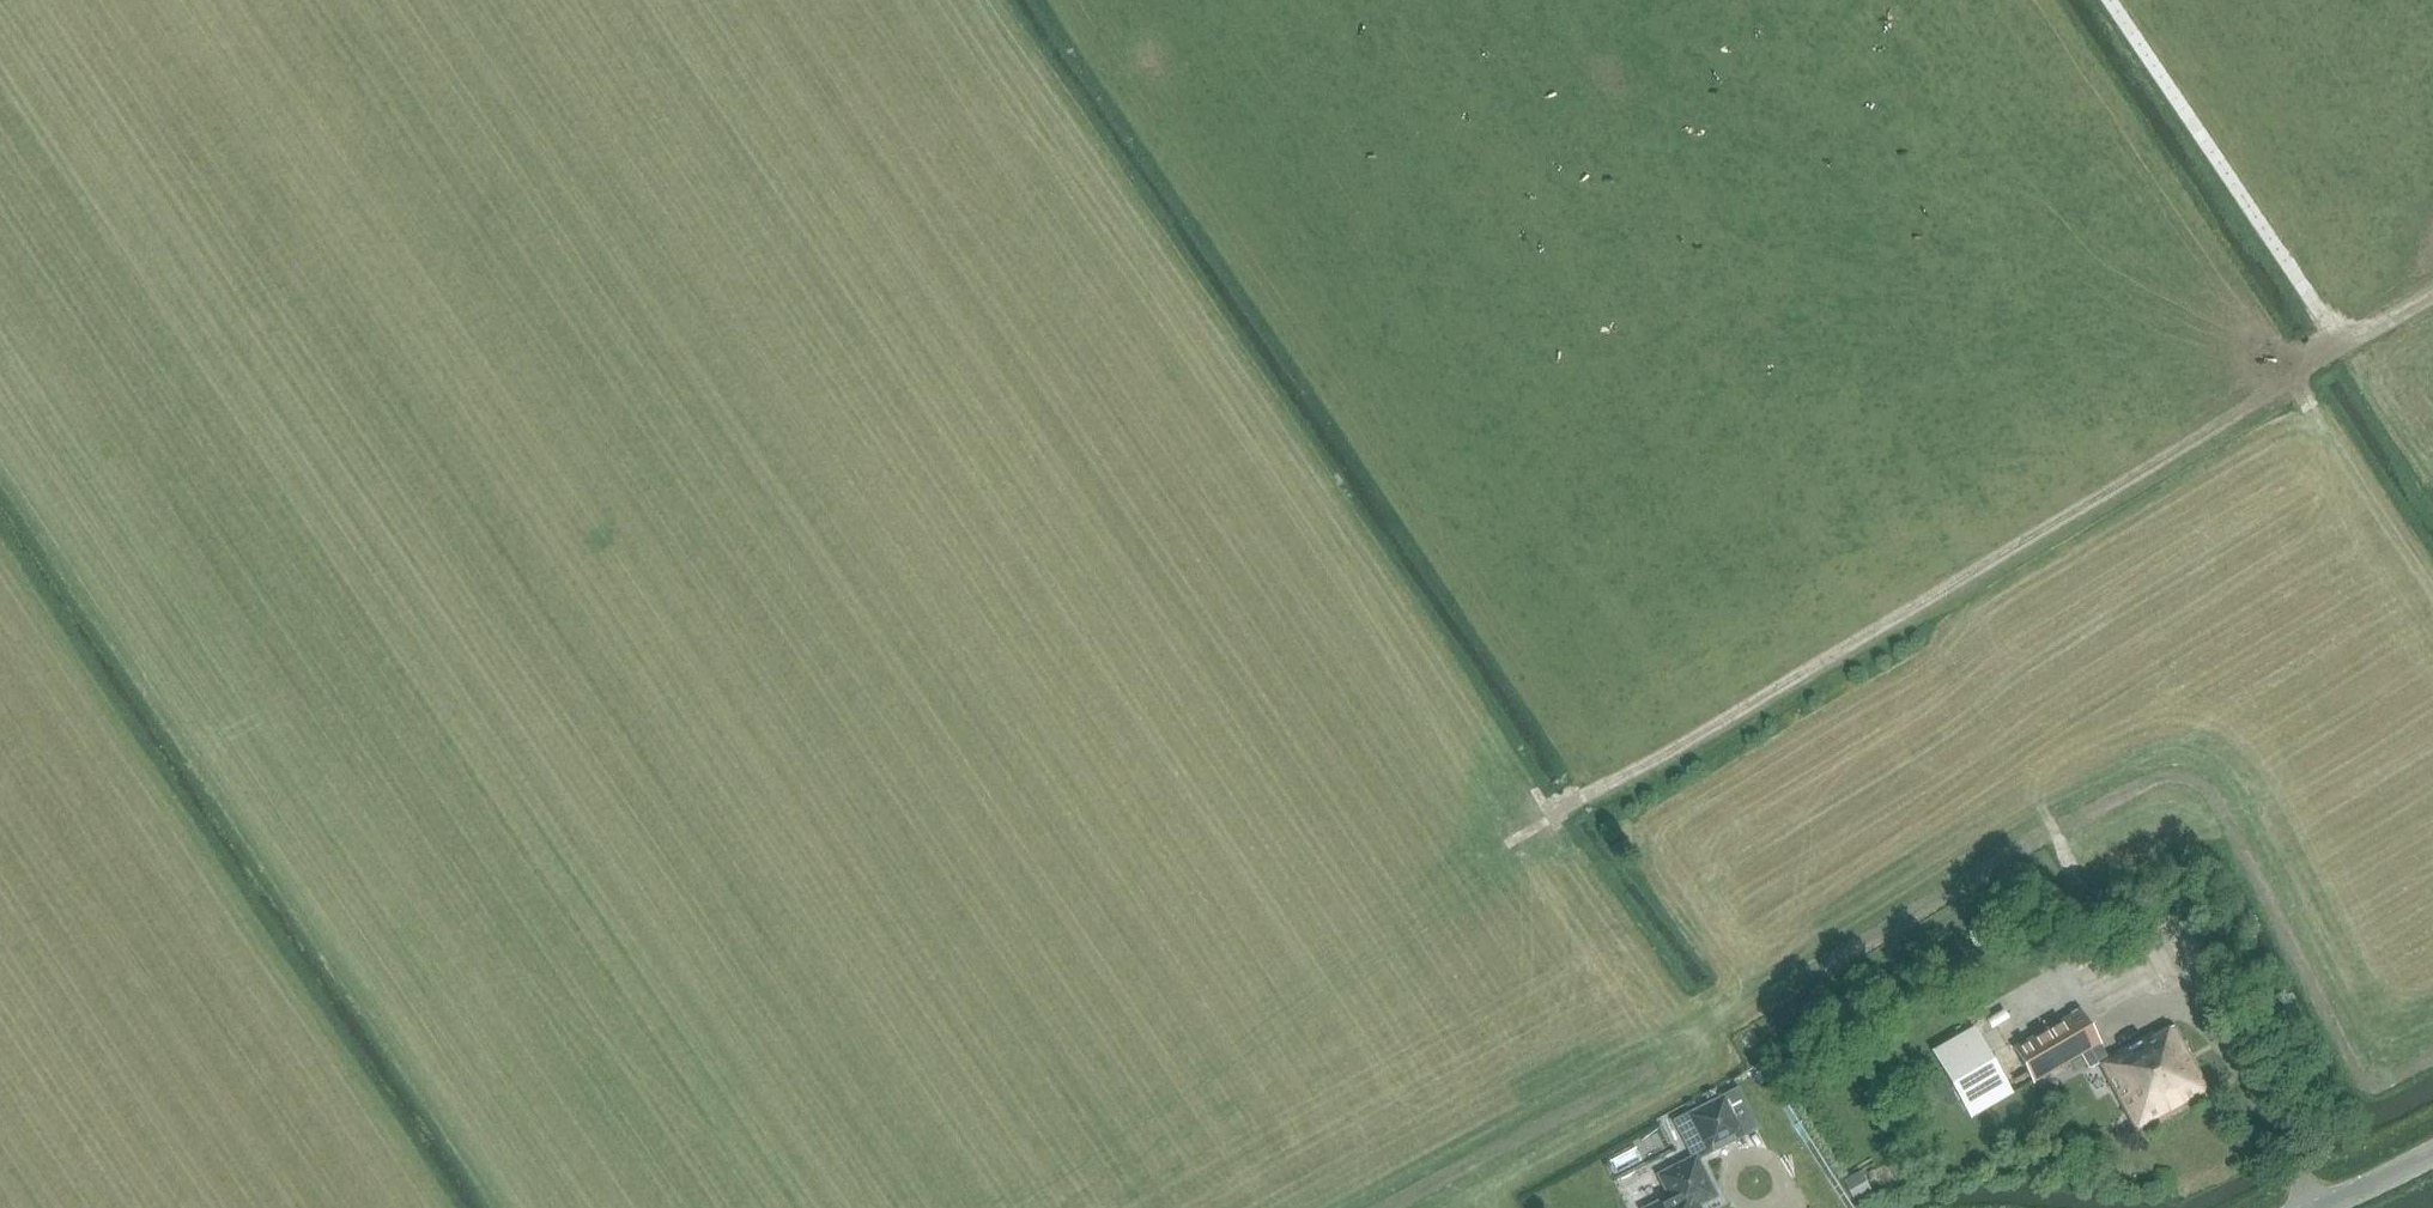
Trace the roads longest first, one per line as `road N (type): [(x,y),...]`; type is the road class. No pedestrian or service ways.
road 1 (track): [(2341,342),(2110,0)]
road 2 (unclassified): [(2318,1207),(2432,1153)]

